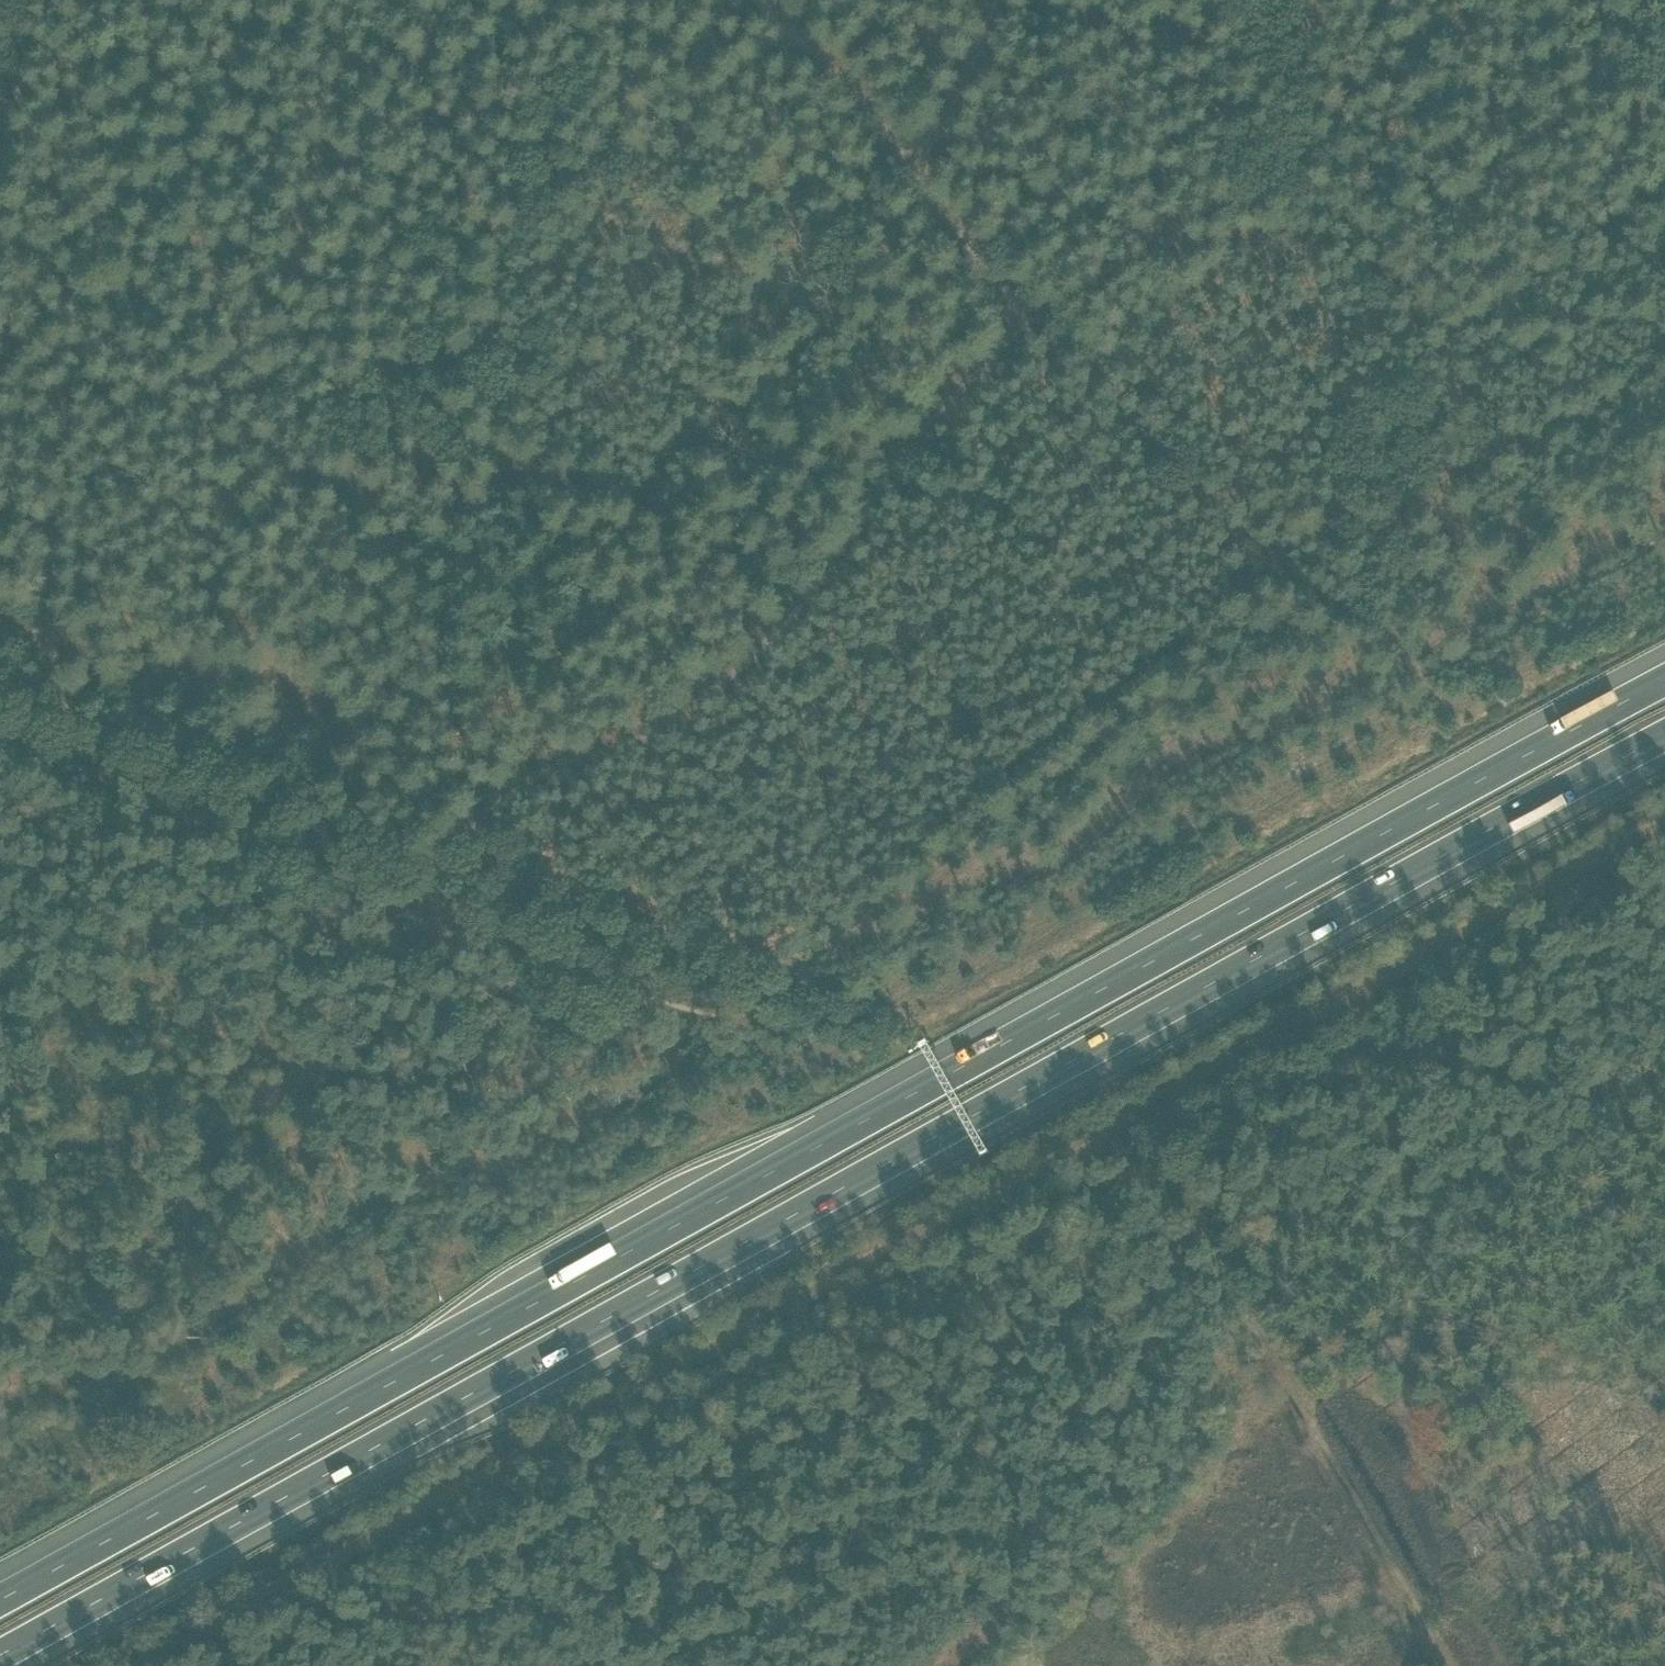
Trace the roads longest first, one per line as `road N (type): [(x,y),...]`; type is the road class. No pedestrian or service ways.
road 1 (motorway): [(1664,679),(0,1599)]
road 2 (motorway): [(0,1656),(1664,737)]
road 3 (track): [(138,1665),(1094,1134)]
road 4 (track): [(1094,1134),(1538,859),(1664,794)]
road 5 (track): [(1443,1665),(1209,1240),(1142,1166),(1094,1134)]

